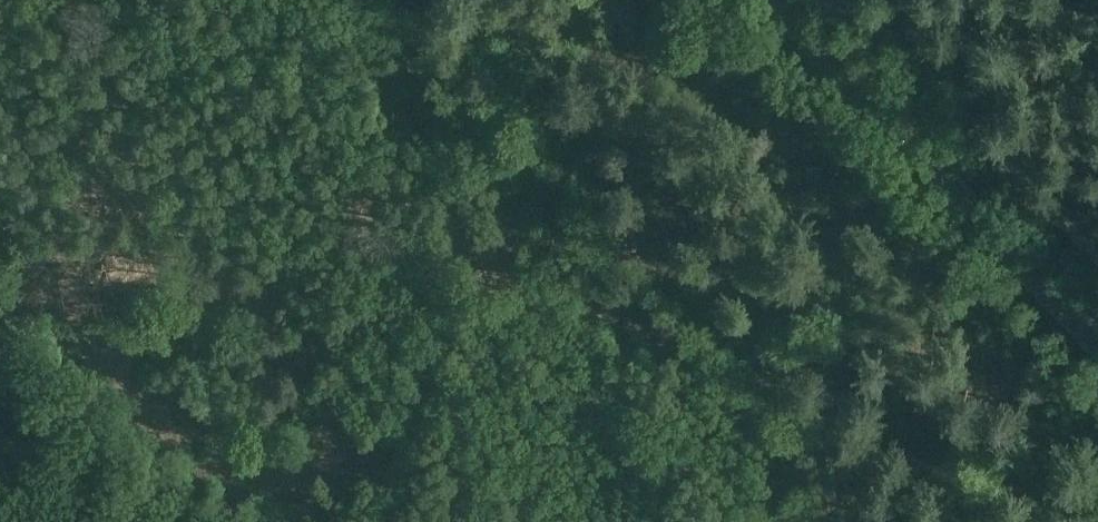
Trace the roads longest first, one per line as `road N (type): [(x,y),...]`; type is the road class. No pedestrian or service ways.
road 1 (track): [(354,0),(848,521)]
road 2 (tertiary): [(1097,344),(773,0)]

